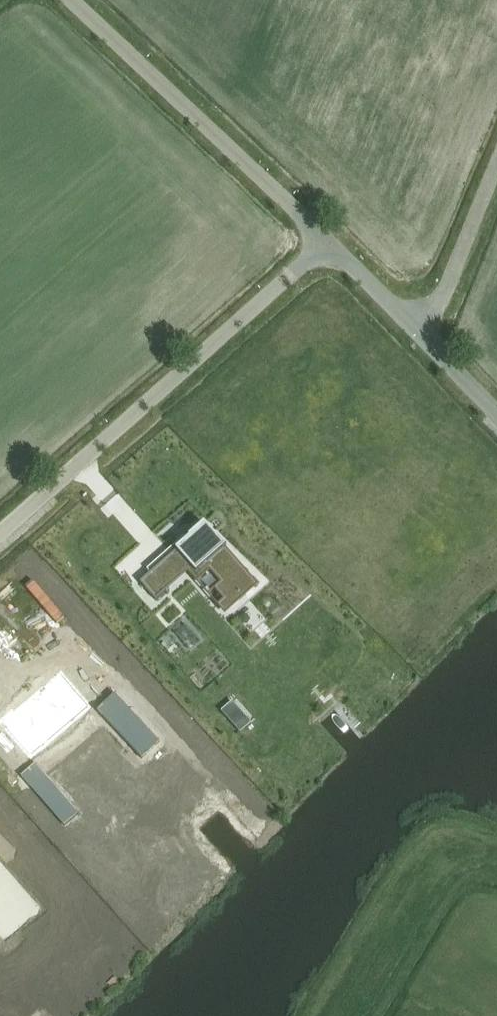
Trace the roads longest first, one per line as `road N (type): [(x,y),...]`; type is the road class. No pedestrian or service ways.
road 1 (residential): [(0,531),(327,241)]
road 2 (residential): [(327,241),(69,0)]
road 3 (residential): [(414,330),(439,302),(496,163)]
road 4 (residential): [(414,330),(327,241)]

